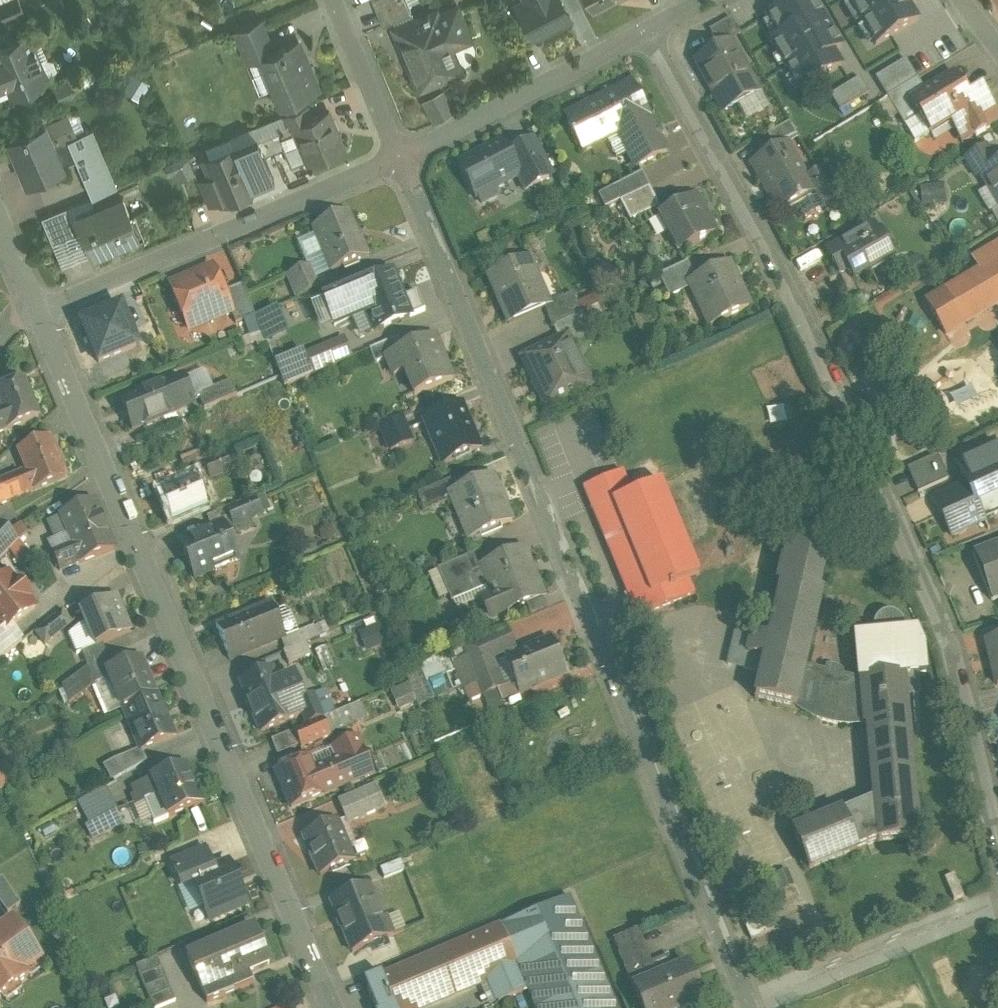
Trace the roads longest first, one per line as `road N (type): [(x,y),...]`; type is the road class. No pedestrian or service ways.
road 1 (residential): [(751,1007),(400,160)]
road 2 (residential): [(997,838),(957,661),(925,581),(799,303),(646,31)]
road 3 (residential): [(335,1007),(41,311)]
road 4 (residential): [(400,160),(41,311)]
road 5 (residential): [(646,31),(400,160)]
road 6 (residential): [(400,160),(334,0)]

